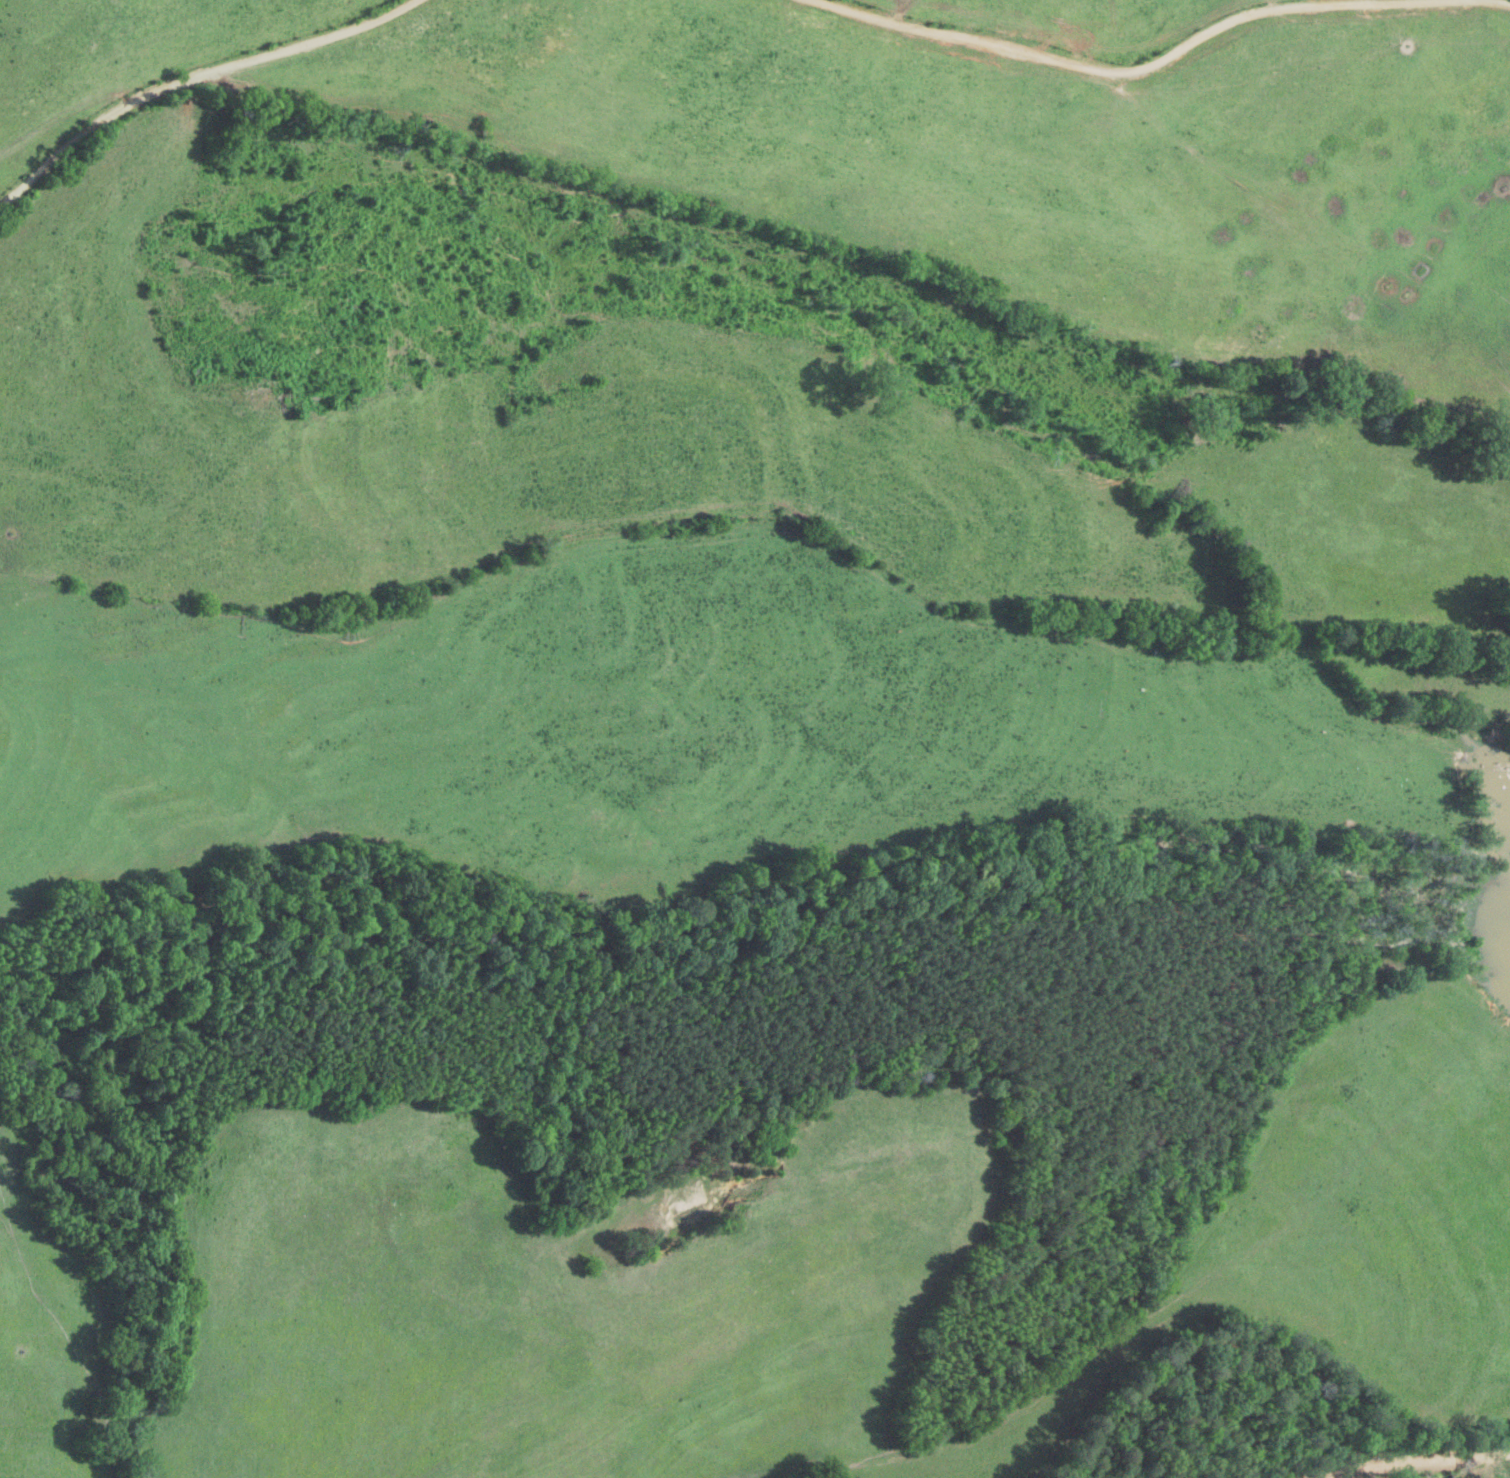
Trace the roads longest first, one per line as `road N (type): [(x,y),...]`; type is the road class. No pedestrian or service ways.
road 1 (residential): [(0,985),(334,887),(600,735),(665,741),(774,765),(1130,898),(1358,1085),(1509,1170)]
road 2 (residential): [(840,0),(1105,70),(1135,68),(1210,22),(1356,0)]
road 3 (residential): [(0,214),(100,127),(235,54),(386,0)]

